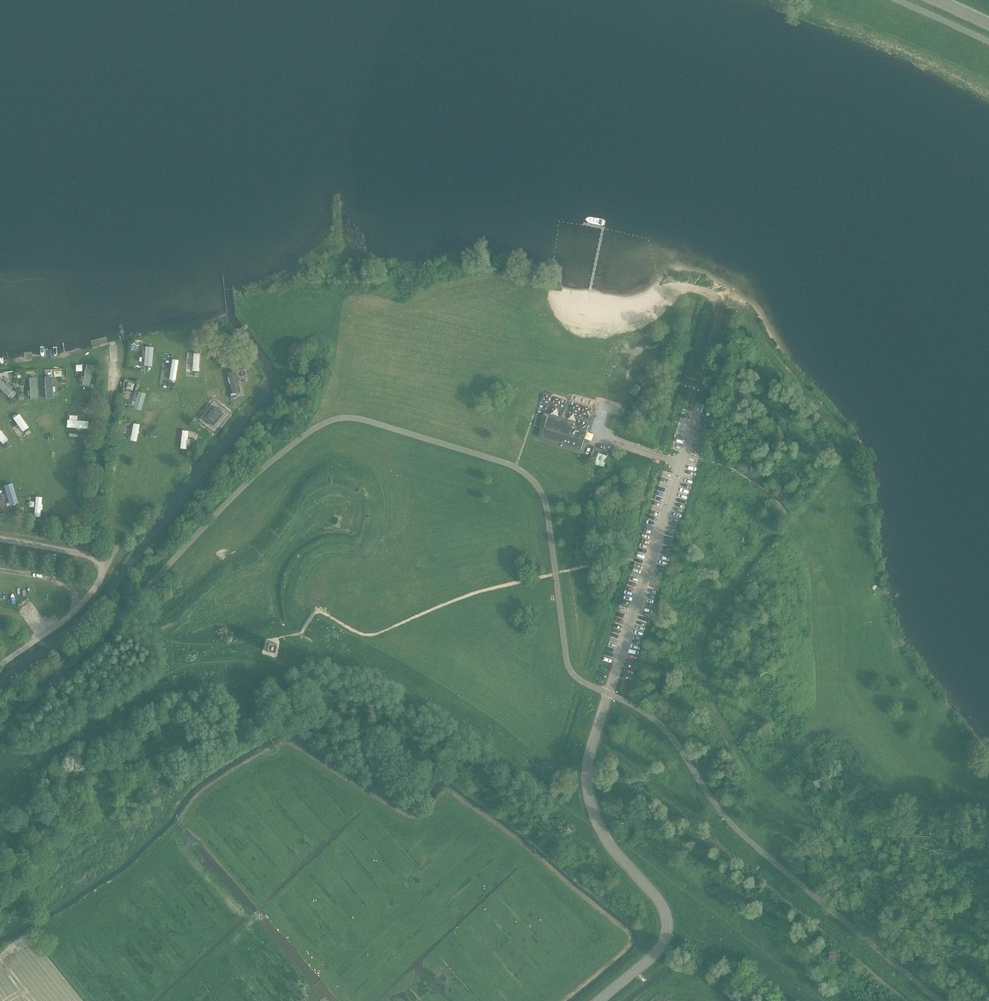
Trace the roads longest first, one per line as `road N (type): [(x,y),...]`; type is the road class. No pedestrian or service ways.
road 1 (unclassified): [(595,1000),(664,943),(670,919),(597,832),(589,806),(587,776),(611,694)]

